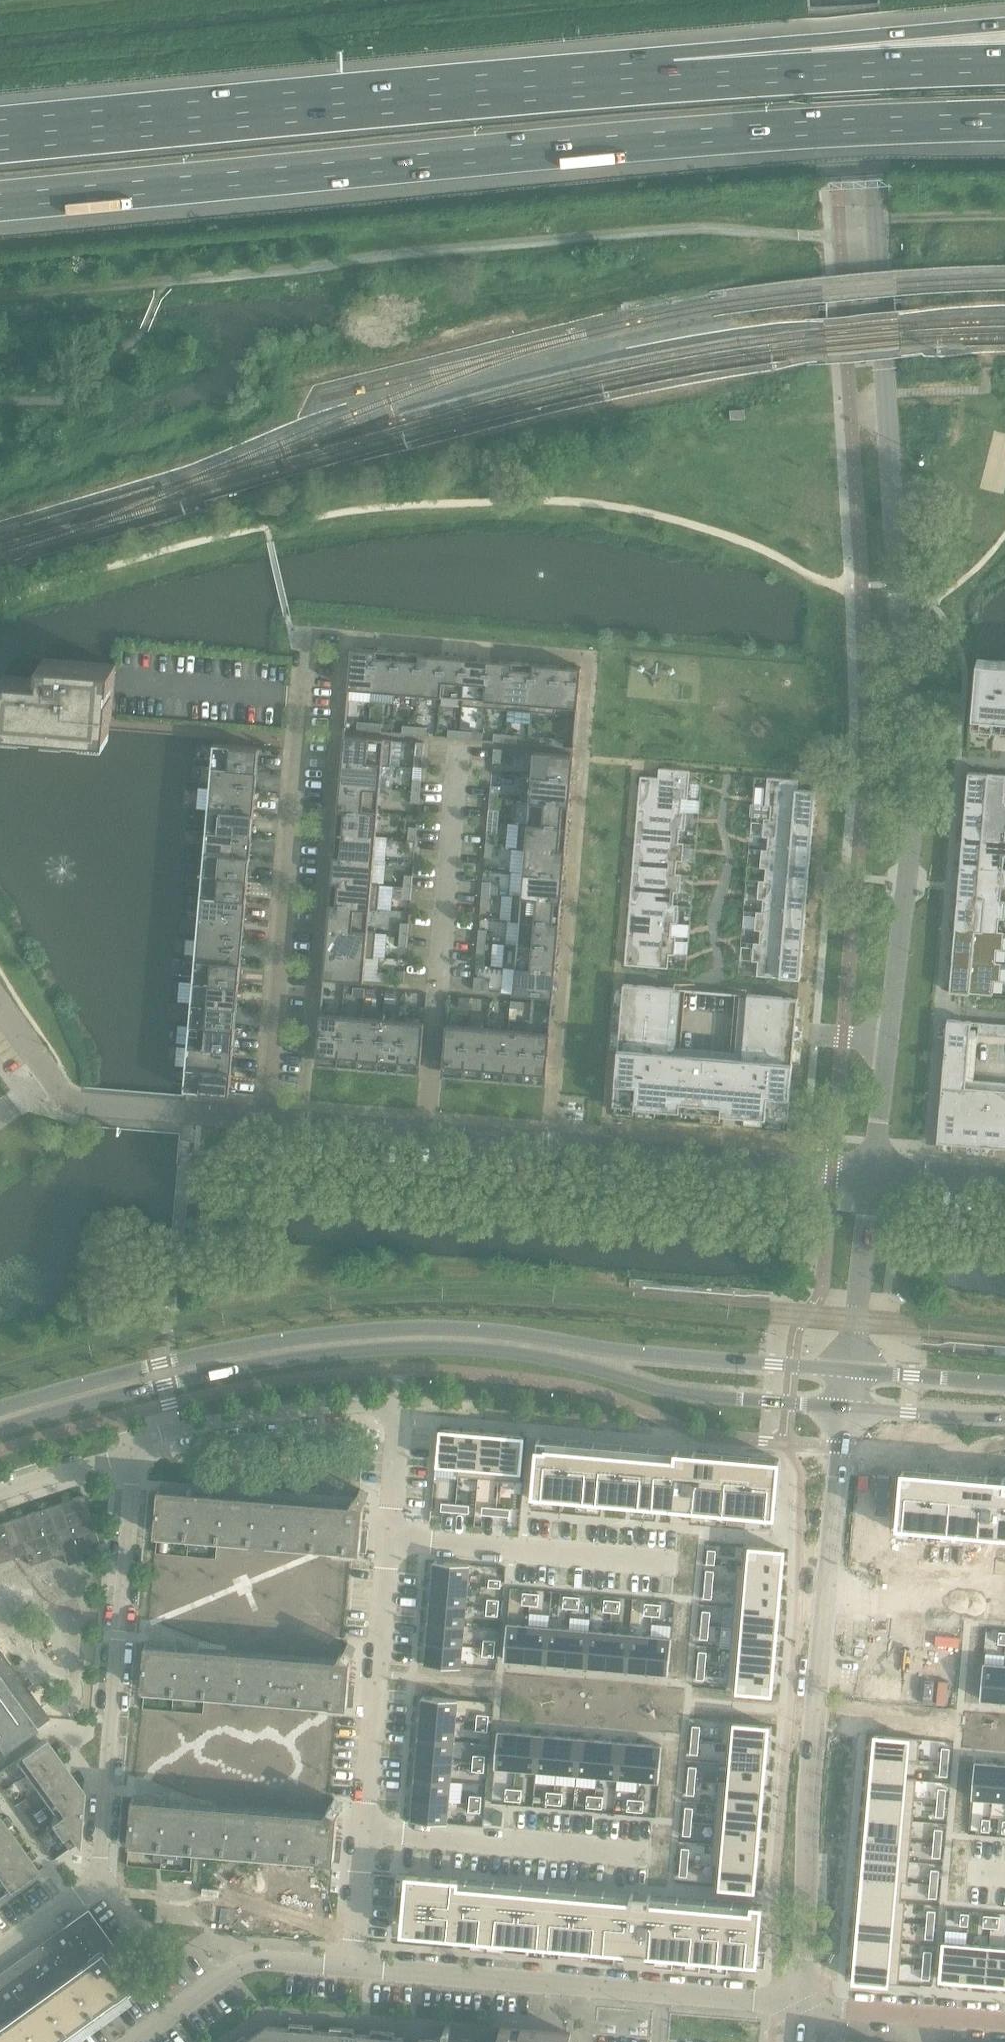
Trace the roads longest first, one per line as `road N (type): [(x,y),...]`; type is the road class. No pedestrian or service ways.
road 1 (motorway): [(0,202),(613,144),(1004,122)]
road 2 (secondary): [(853,1371),(413,1330),(251,1346),(0,1410)]
road 3 (secondary): [(0,1433),(166,1384),(397,1351),(516,1354),(662,1391),(847,1409)]
road 4 (unclassified): [(874,1171),(913,803),(884,383)]
road 5 (motorway): [(677,83),(0,144)]
road 6 (residential): [(270,1121),(874,1171)]
road 7 (residential): [(802,2004),(827,1585),(847,1409)]
road 8 (residential): [(0,1955),(77,1900),(101,1864),(132,1488),(129,1443)]
road 9 (residential): [(401,1423),(356,1968)]
road 10 (residential): [(310,638),(270,1121)]
road 11 (residential): [(356,1968),(802,2004)]
road 12 (unclassified): [(862,0),(884,383)]
road 13 (motorway): [(1004,27),(810,43),(677,83)]
road 14 (motorway): [(1004,65),(677,83)]
road 15 (residential): [(129,1443),(368,1407),(401,1423)]
road 16 (residential): [(141,2041),(250,1963),(356,1968)]
road 17 (residential): [(56,1083),(70,1102),(270,1121)]
road 18 (unclassified): [(853,1371),(874,1171)]
road 19 (residential): [(566,1434),(401,1423)]
road 20 (secondary): [(847,1409),(1004,1418)]
road 21 (secondary): [(1004,1383),(853,1371)]
road 22 (residential): [(129,1443),(107,1462),(0,1493)]
road 23 (residential): [(874,1171),(1004,1182)]
road 24 (residential): [(927,2017),(802,2004)]

